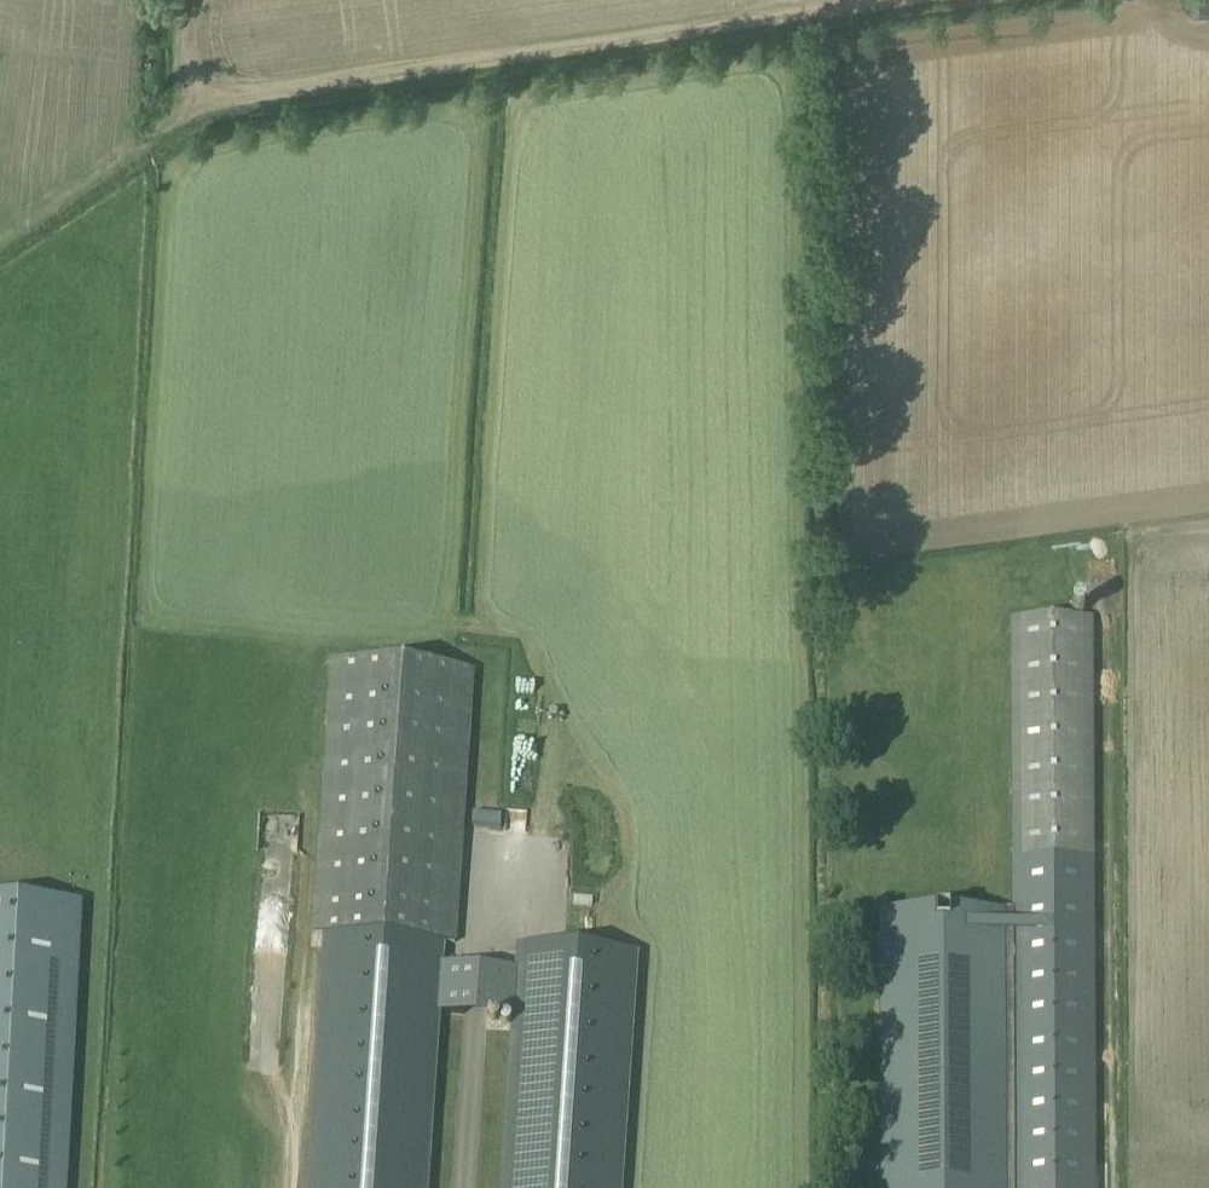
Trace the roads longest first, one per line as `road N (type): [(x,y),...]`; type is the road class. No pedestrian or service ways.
road 1 (track): [(860,0),(501,52)]

